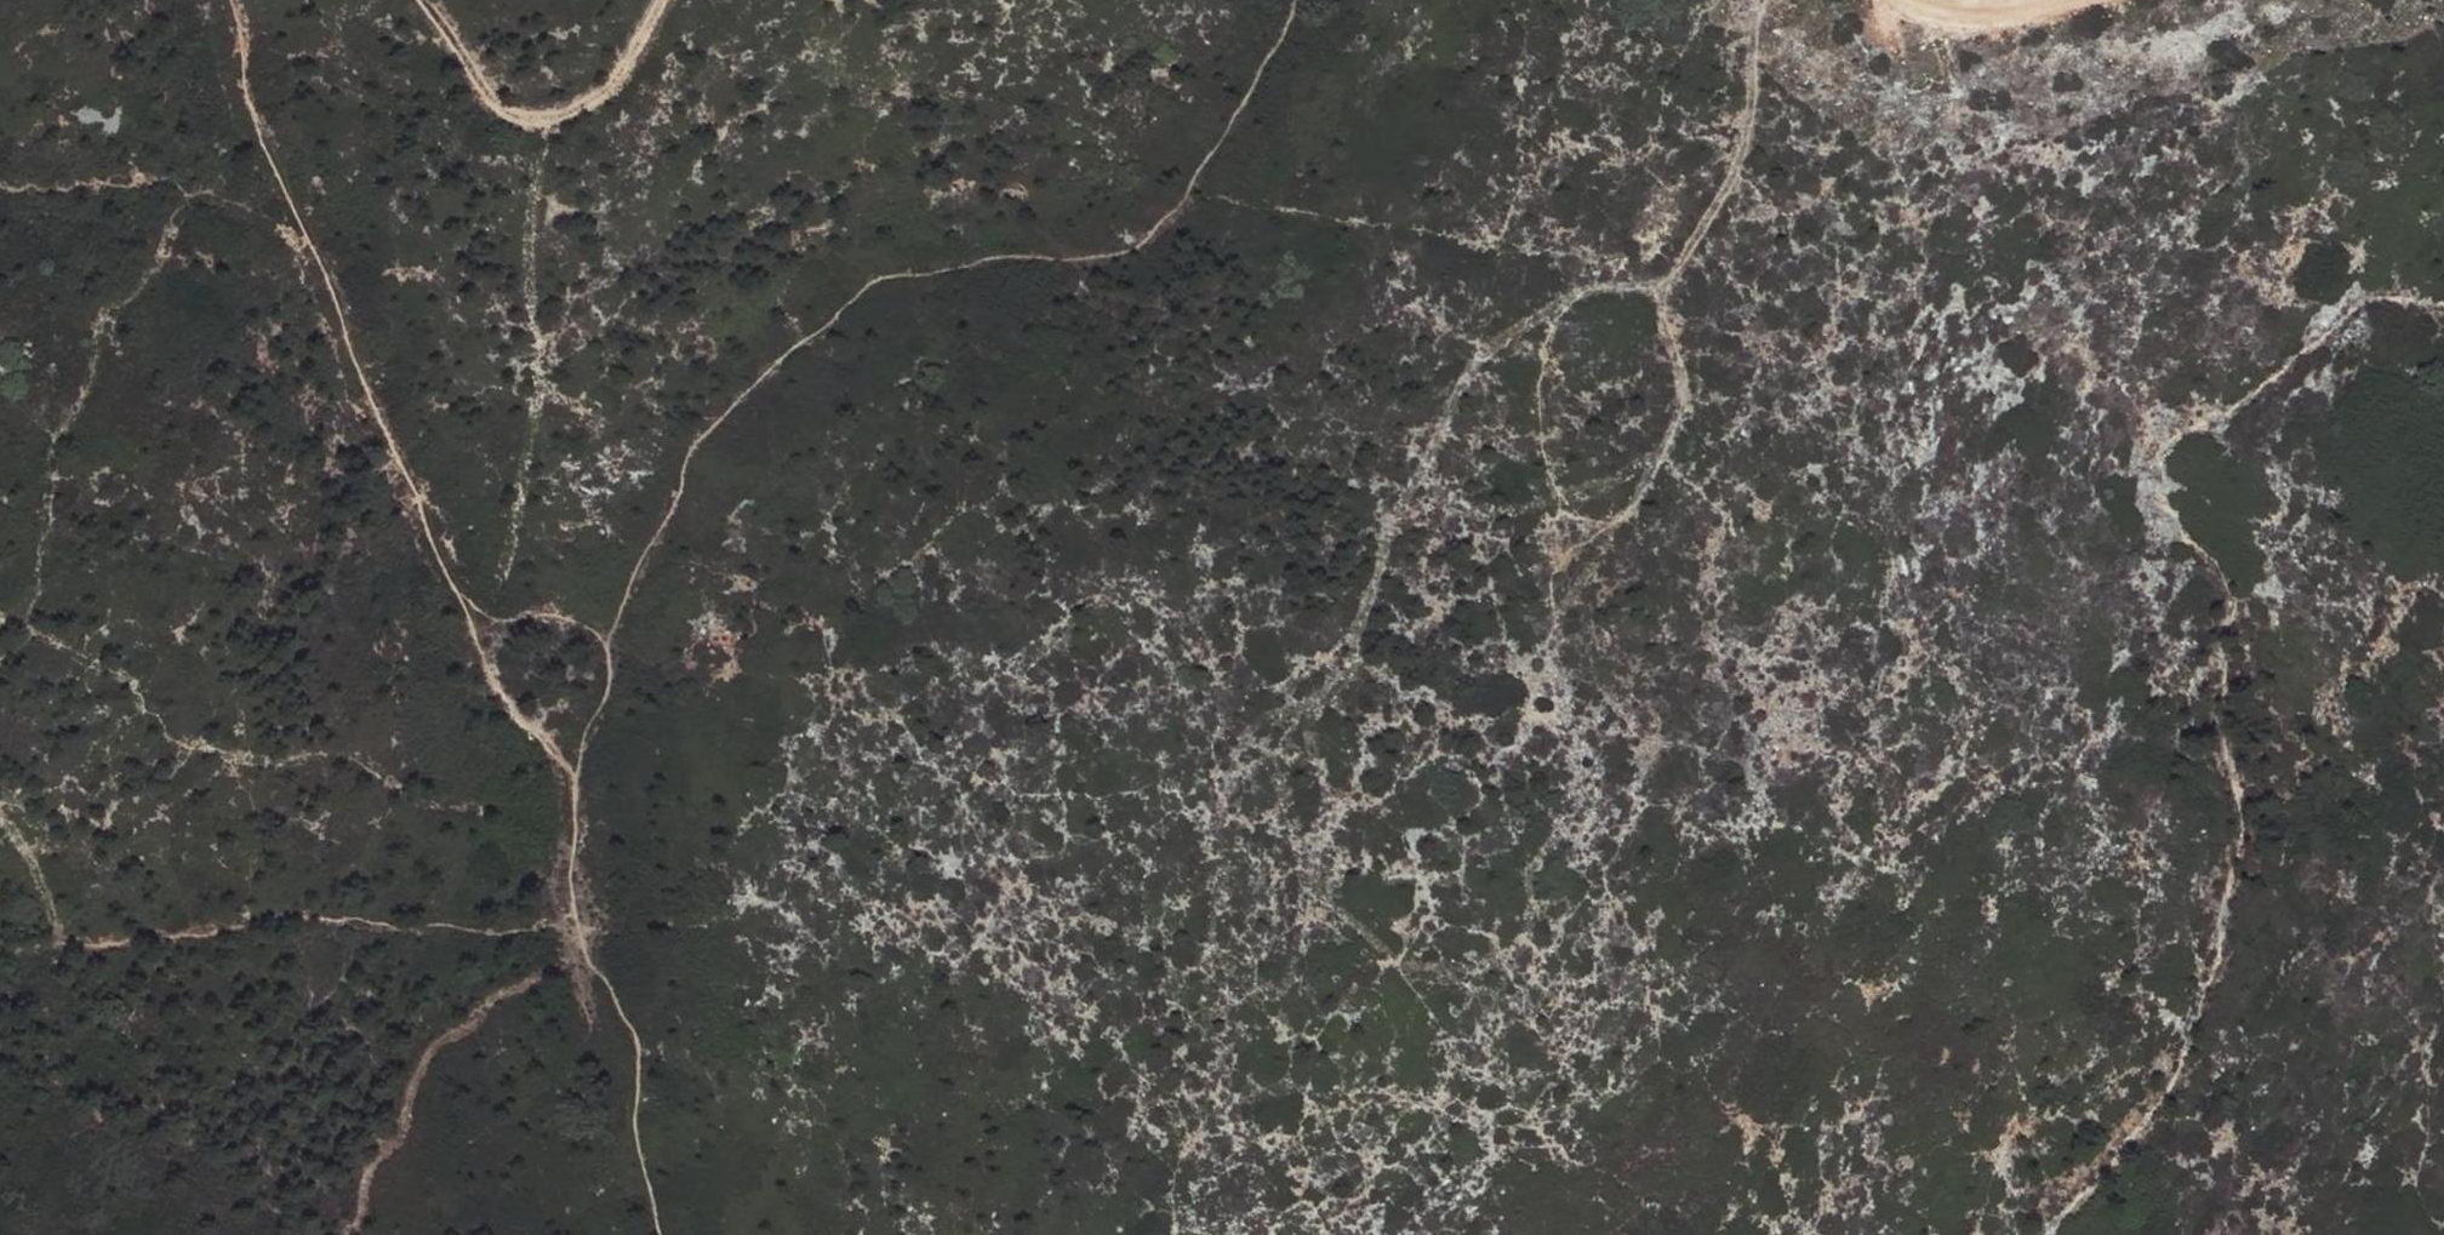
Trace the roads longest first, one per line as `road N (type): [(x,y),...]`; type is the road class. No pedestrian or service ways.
road 1 (track): [(662,0),(625,81),(567,116),(507,113),(418,0)]
road 2 (track): [(2042,0),(1982,17),(1906,0)]

